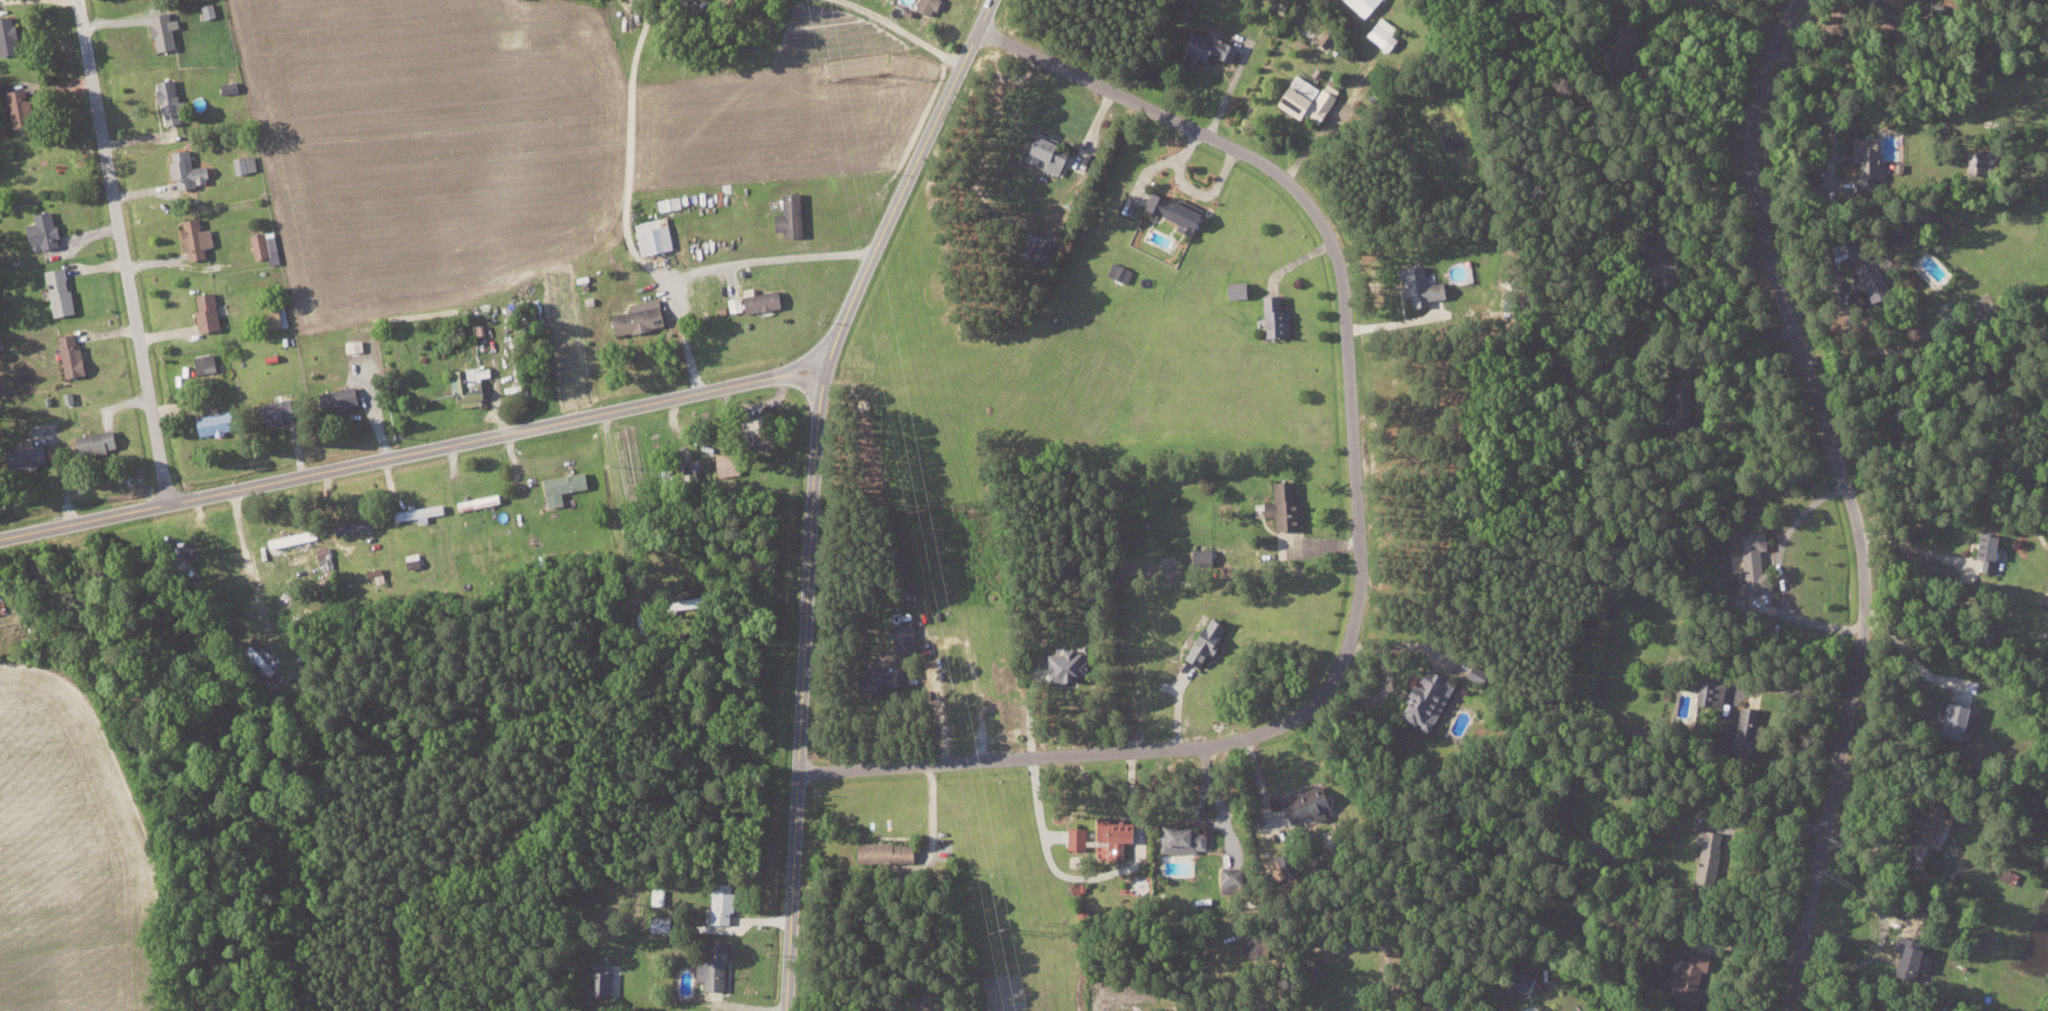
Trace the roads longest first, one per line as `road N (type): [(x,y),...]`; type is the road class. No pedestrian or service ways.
road 1 (residential): [(978,28),(1223,142),(1278,172),(1313,205),(1338,260),(1361,583),(1345,655),(1322,696),(1289,722),(1225,743),(798,770)]
road 2 (residential): [(1789,1010),(1865,594),(1857,504),(1833,447),(1760,178),(1754,123),(1794,0)]
road 3 (residential): [(0,529),(826,365)]
road 4 (tertiary): [(859,284),(826,365),(816,419),(786,1010)]
road 5 (residential): [(171,499),(78,0)]
road 6 (tertiary): [(992,0),(859,284)]

